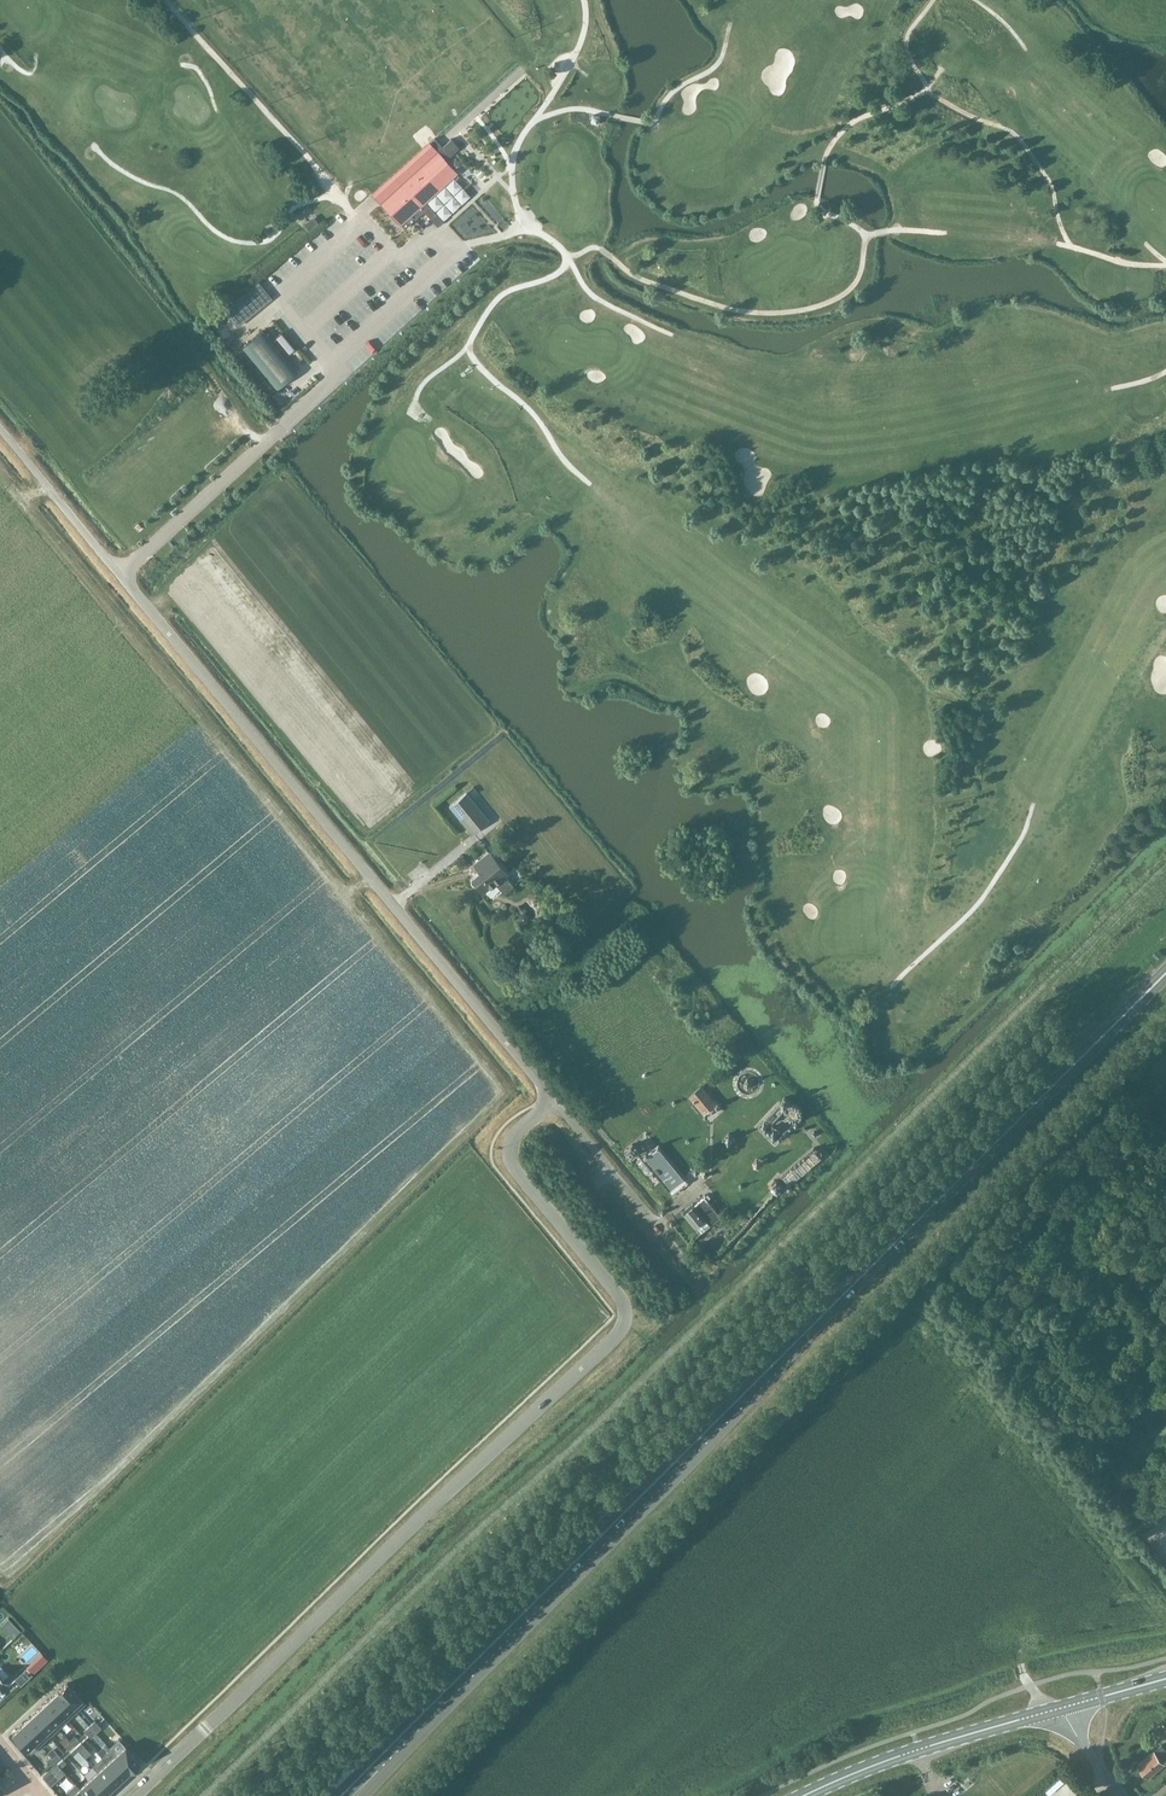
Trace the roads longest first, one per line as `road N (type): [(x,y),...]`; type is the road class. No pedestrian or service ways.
road 1 (trunk): [(411,1725),(1165,985)]
road 2 (unclassified): [(552,1101),(511,1140),(509,1159),(624,1302),(623,1327),(133,1795)]
road 3 (unclassified): [(552,1101),(0,429)]
road 4 (primary): [(804,1795),(878,1764),(1060,1708)]
road 5 (unclassified): [(679,1250),(552,1101)]

